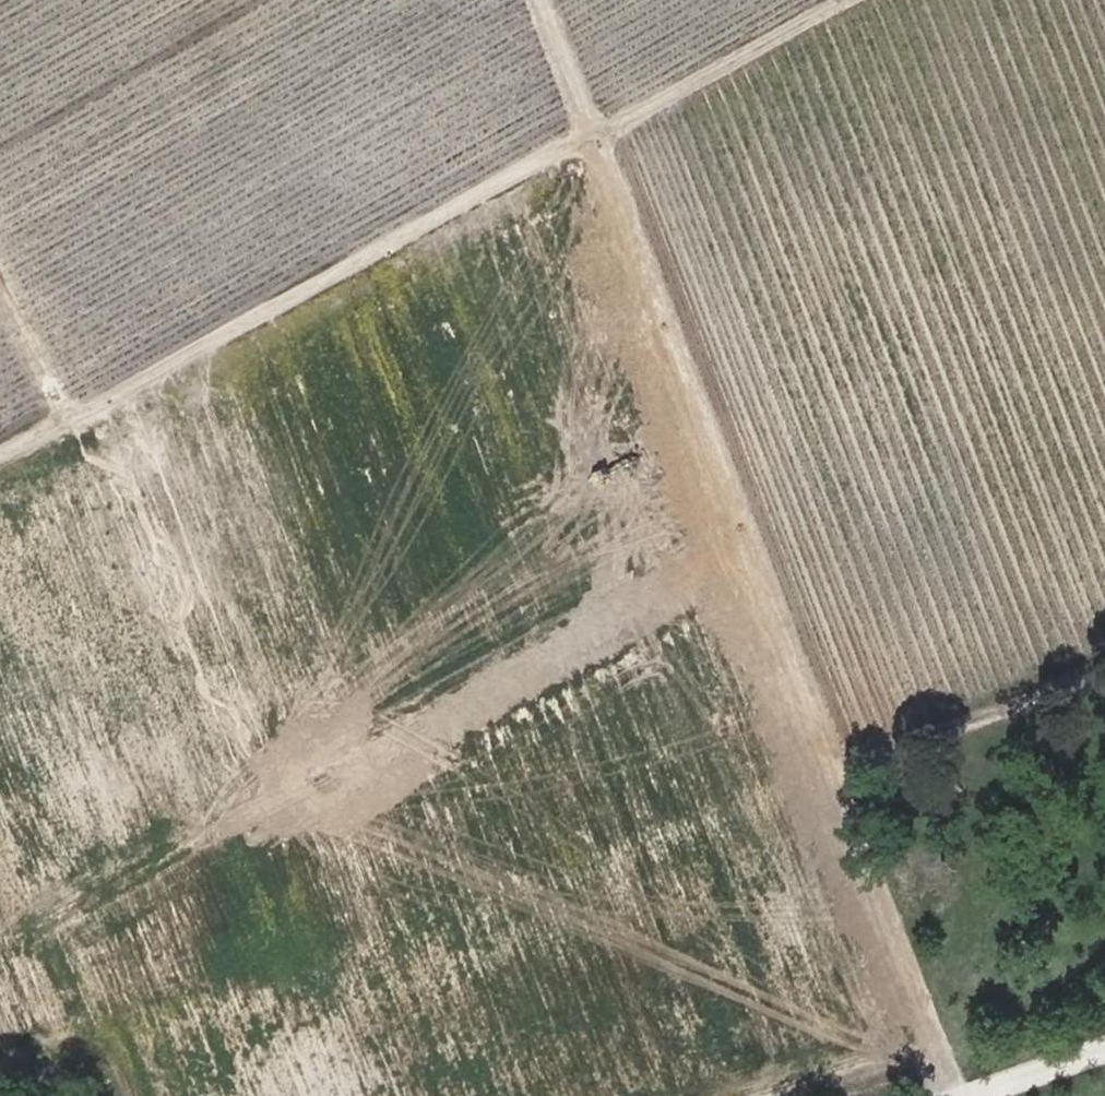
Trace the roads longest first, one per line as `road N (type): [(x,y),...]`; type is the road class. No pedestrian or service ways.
road 1 (track): [(0,456),(850,0)]
road 2 (track): [(538,0),(590,139)]
road 3 (track): [(58,425),(0,301)]

